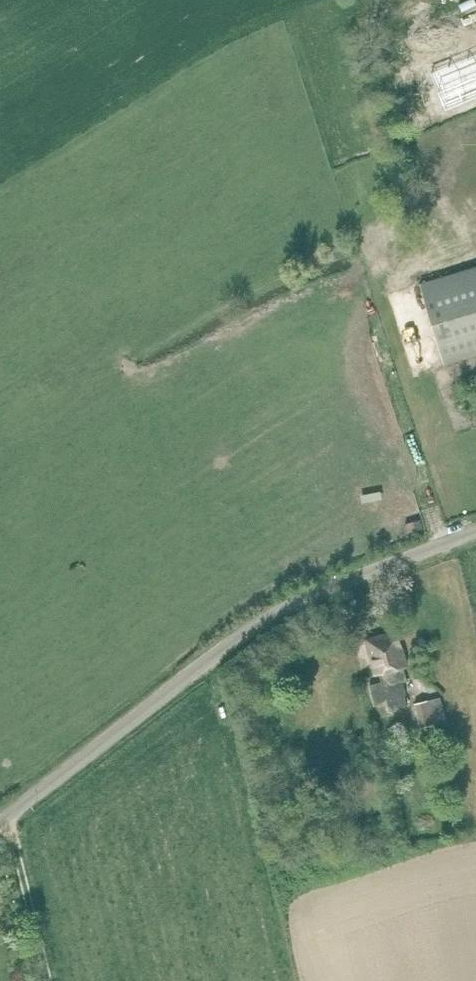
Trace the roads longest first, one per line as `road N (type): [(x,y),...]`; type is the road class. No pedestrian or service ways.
road 1 (unclassified): [(0,820),(278,612),(475,533)]

